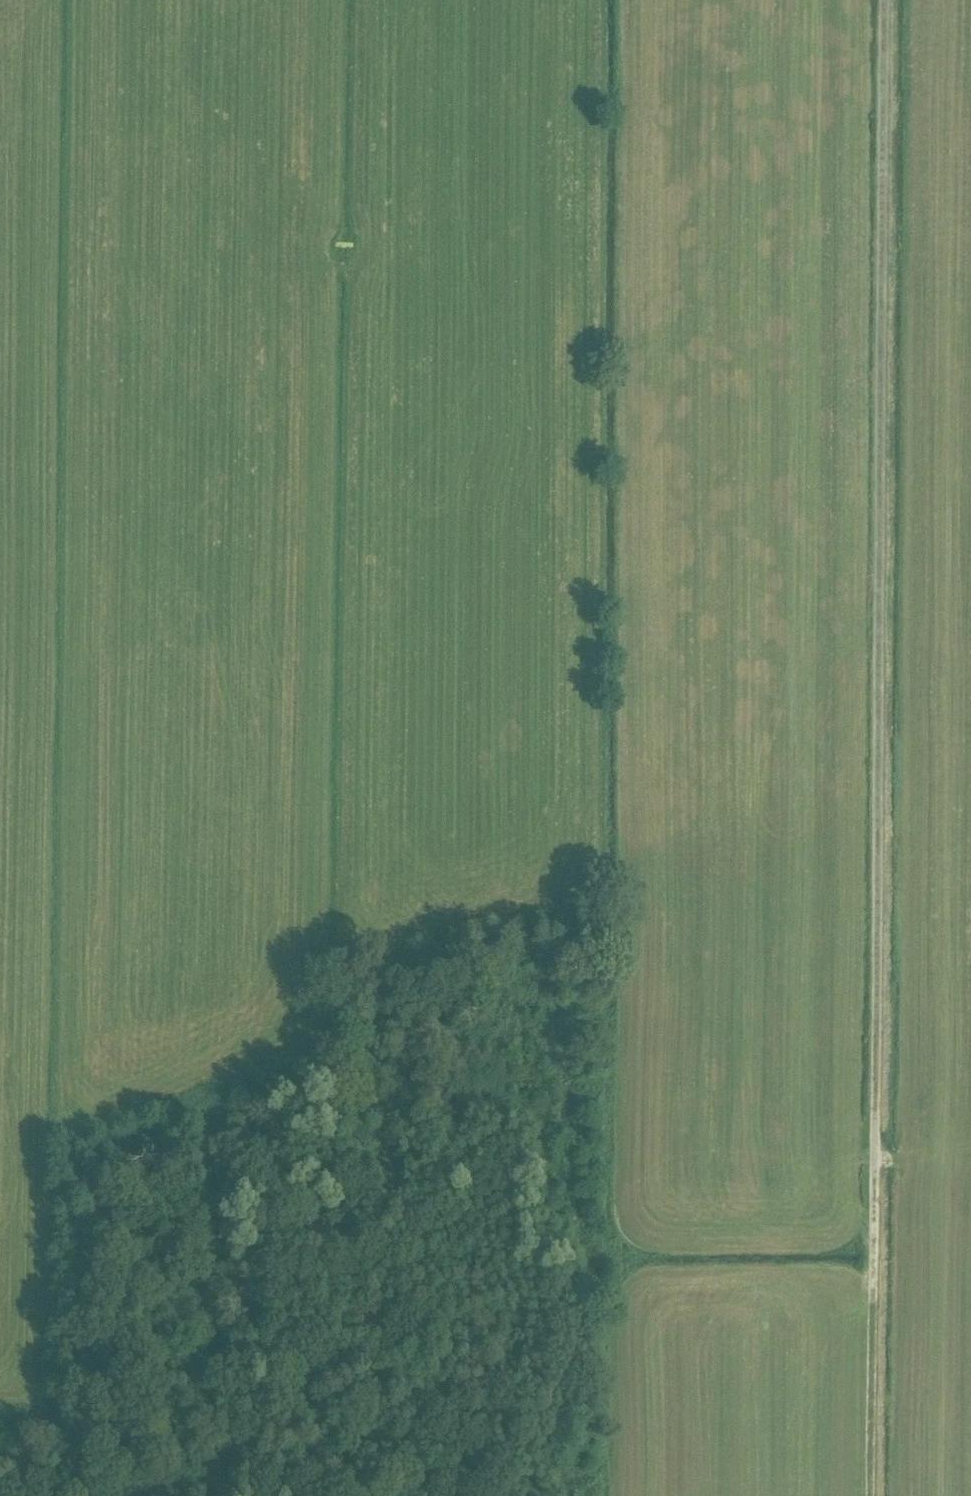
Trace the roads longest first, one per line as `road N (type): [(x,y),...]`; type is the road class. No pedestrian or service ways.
road 1 (track): [(874,1495),(886,0)]

